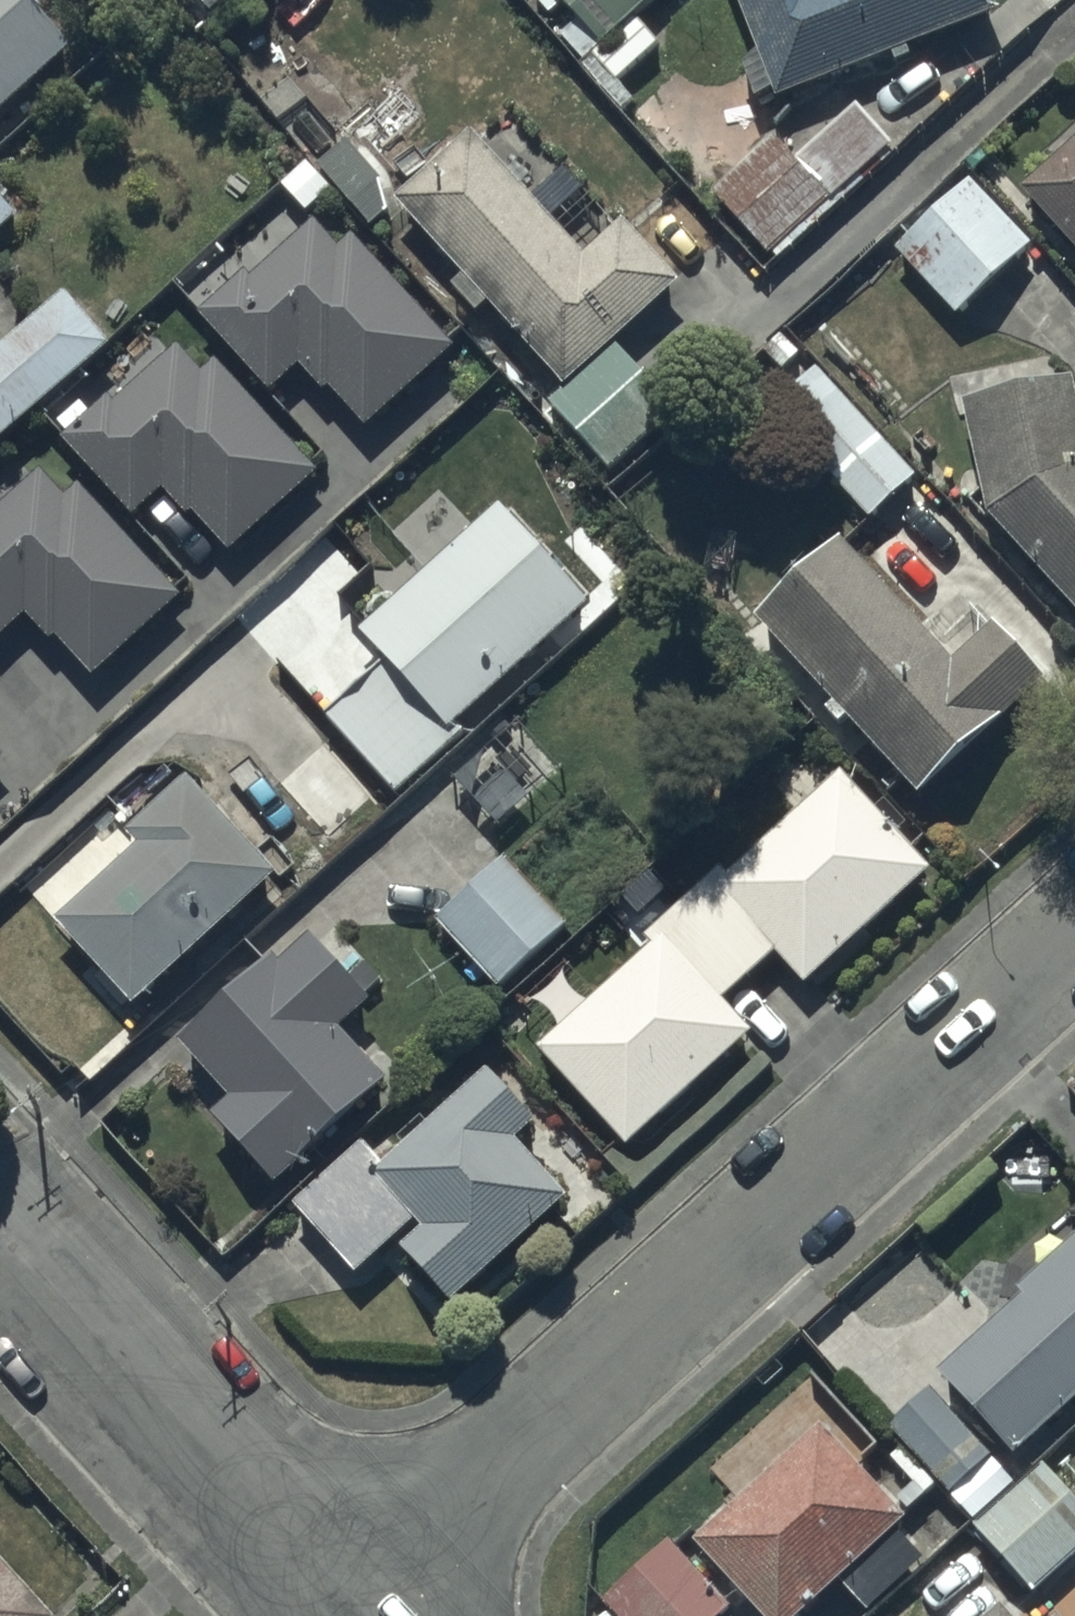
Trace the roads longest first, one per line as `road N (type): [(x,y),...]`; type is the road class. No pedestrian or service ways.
road 1 (residential): [(1074,933),(349,1604)]
road 2 (residential): [(349,1604),(0,1219)]

